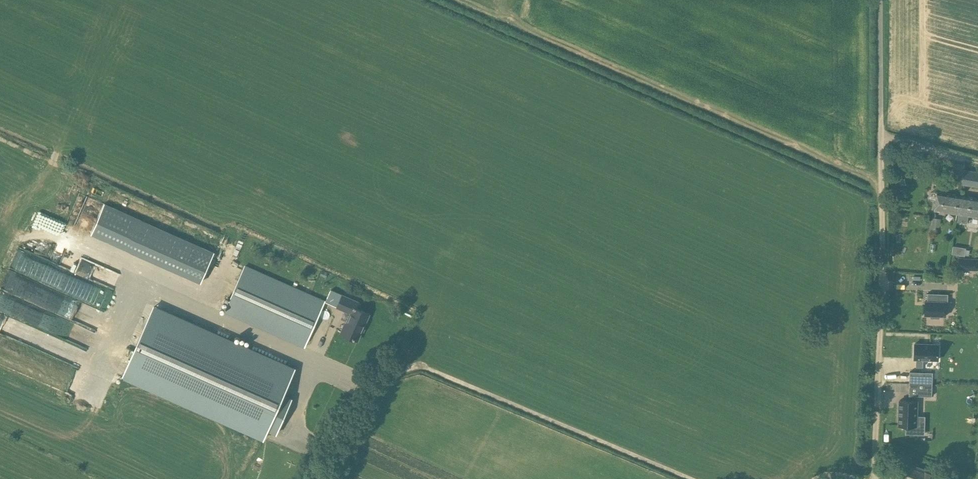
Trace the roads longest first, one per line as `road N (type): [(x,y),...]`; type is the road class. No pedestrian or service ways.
road 1 (unclassified): [(879,478),(884,192),(874,0)]
road 2 (unclassified): [(304,478),(397,310),(381,292),(215,219)]

